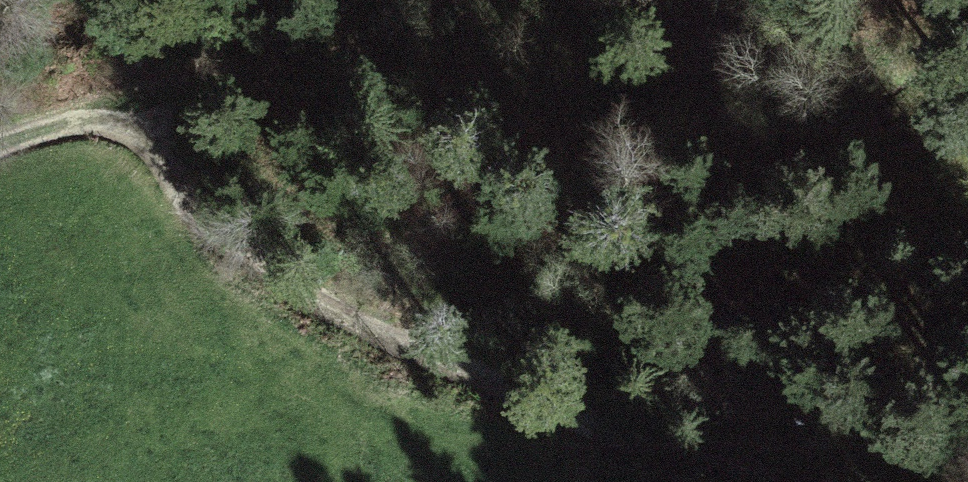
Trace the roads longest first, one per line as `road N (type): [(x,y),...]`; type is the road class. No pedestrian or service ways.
road 1 (track): [(772,481),(650,447),(320,301),(215,236),(133,124),(76,122),(0,142)]
road 2 (track): [(133,124),(328,62),(568,88),(638,88),(679,76),(704,56),(722,0)]

